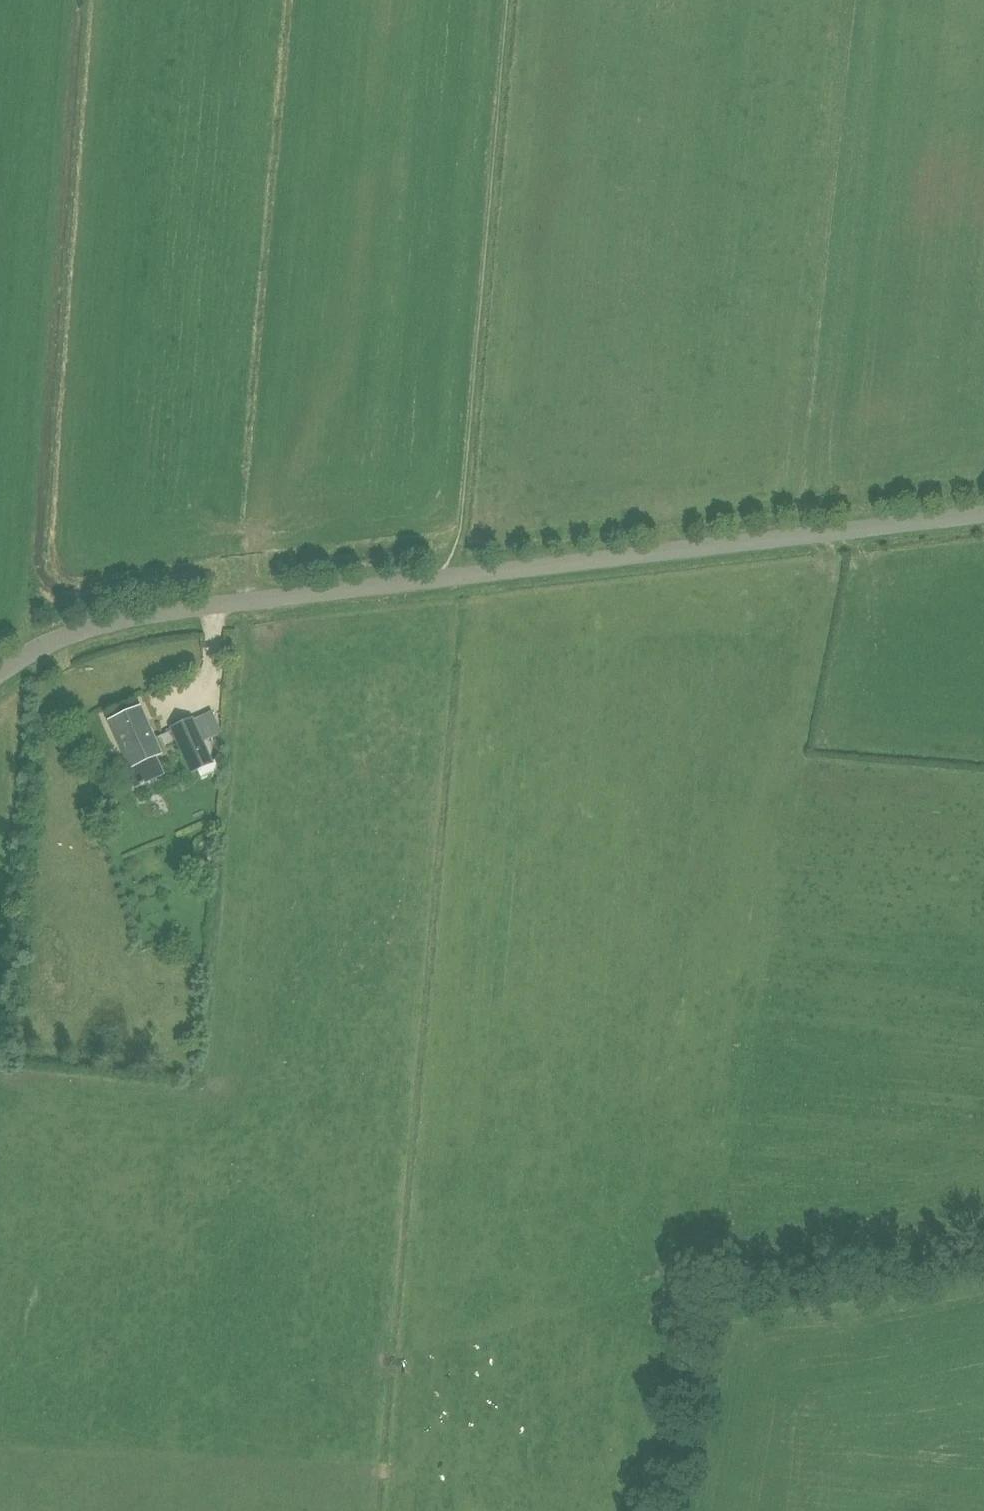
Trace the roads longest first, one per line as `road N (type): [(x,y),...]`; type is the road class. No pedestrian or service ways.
road 1 (unclassified): [(0,672),(49,642),(168,612),(983,515)]

